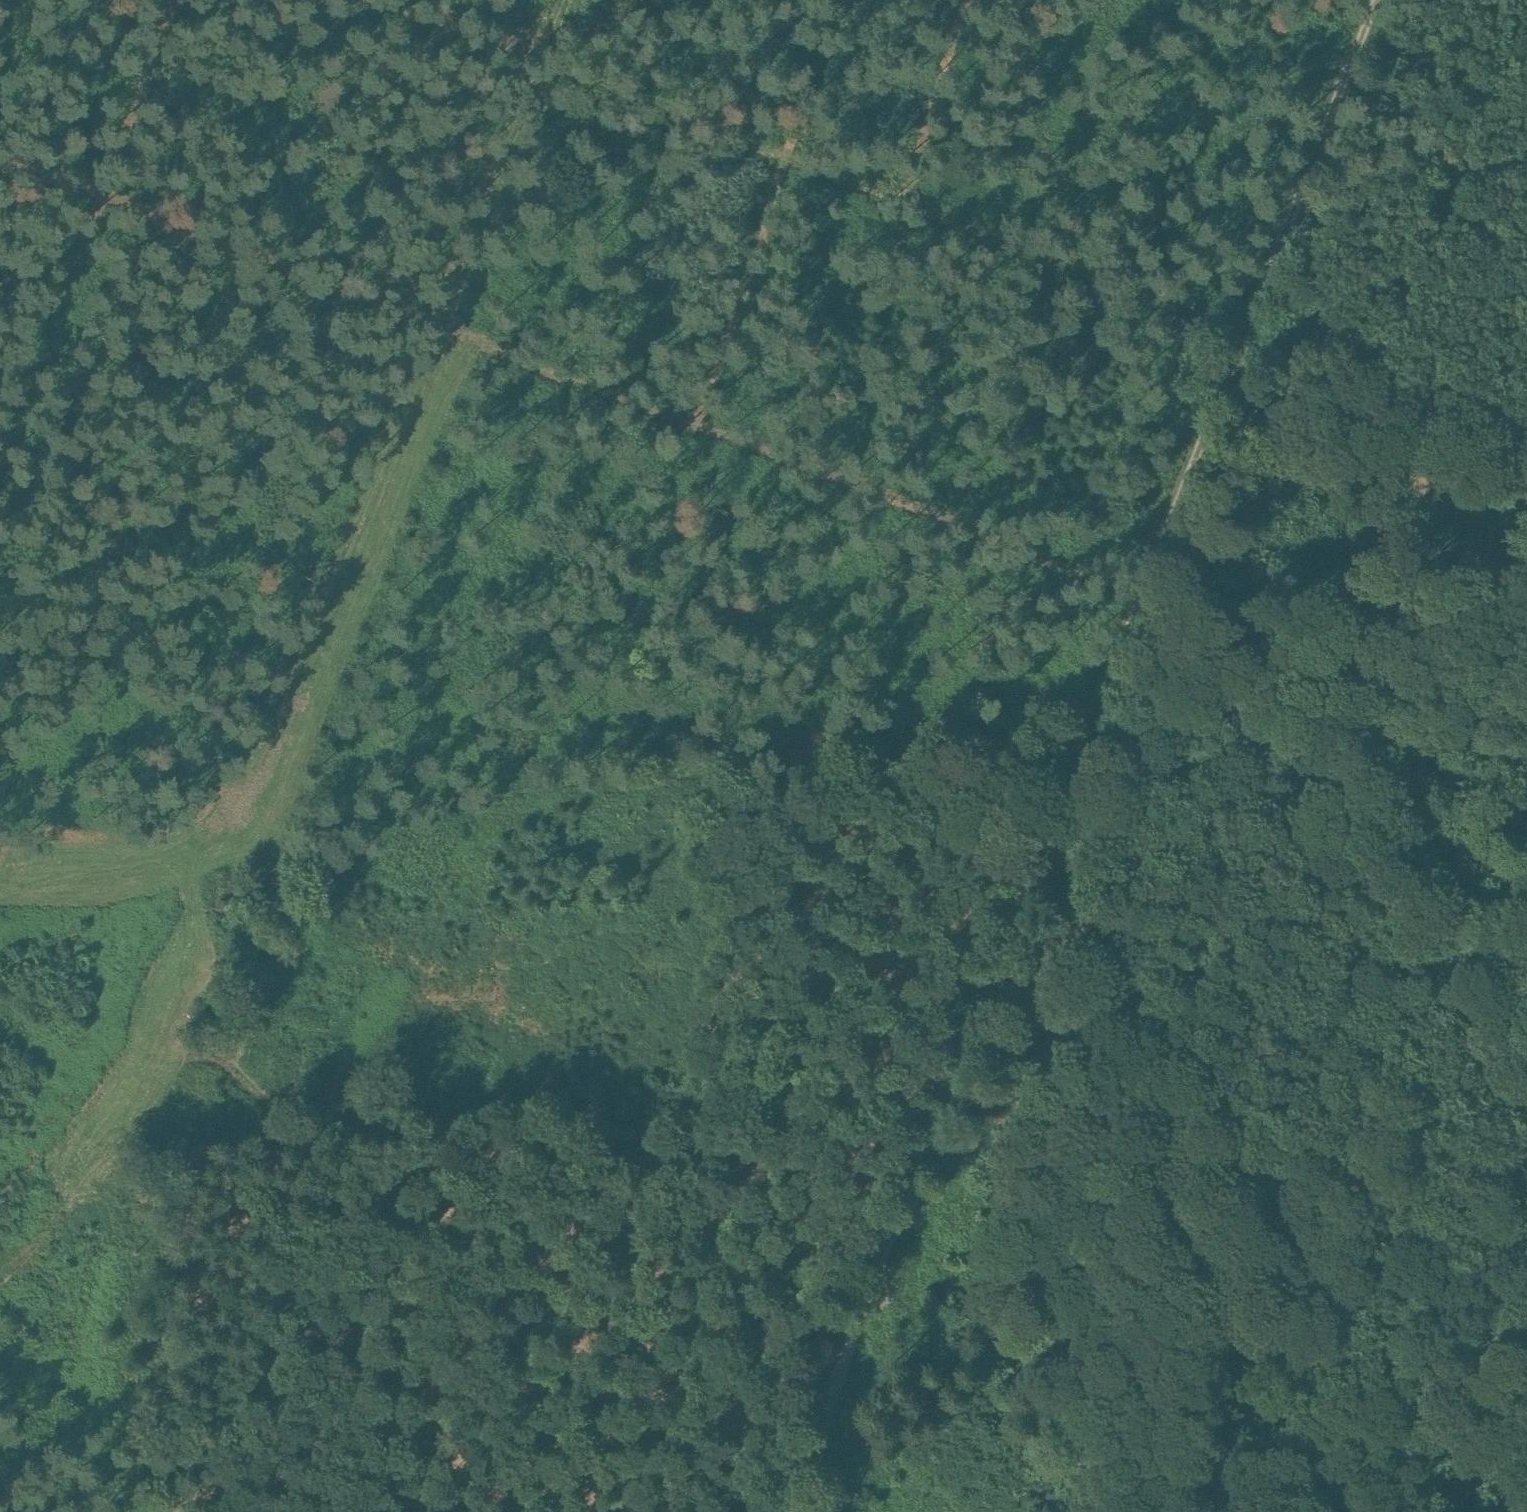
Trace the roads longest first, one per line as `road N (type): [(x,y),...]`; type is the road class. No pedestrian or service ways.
road 1 (track): [(795,1511),(1381,0)]

